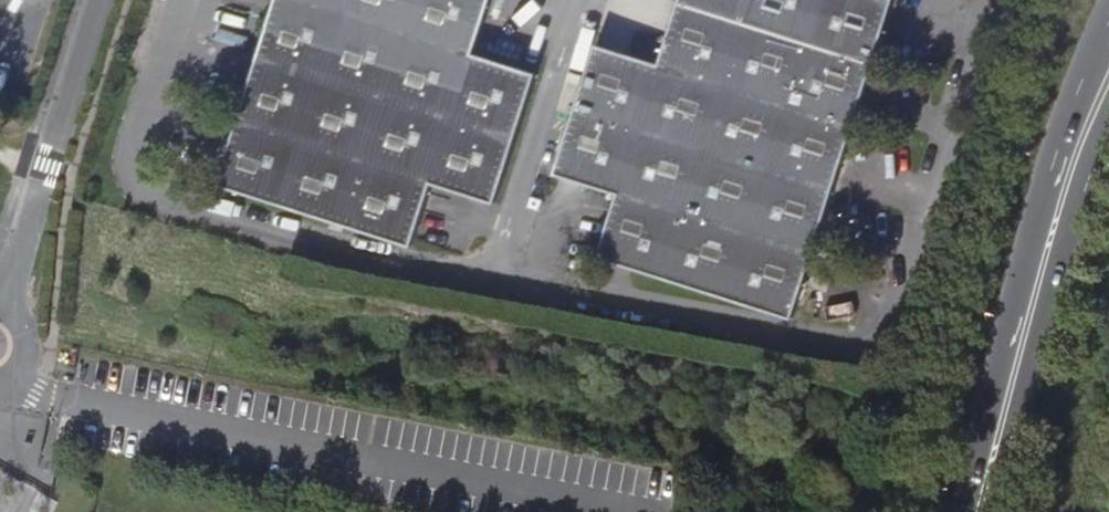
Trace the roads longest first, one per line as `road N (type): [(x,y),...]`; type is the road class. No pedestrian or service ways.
road 1 (secondary): [(981,511),(1070,169)]
road 2 (unclassified): [(39,169),(96,0)]
road 3 (secondary): [(1108,48),(1070,169)]

